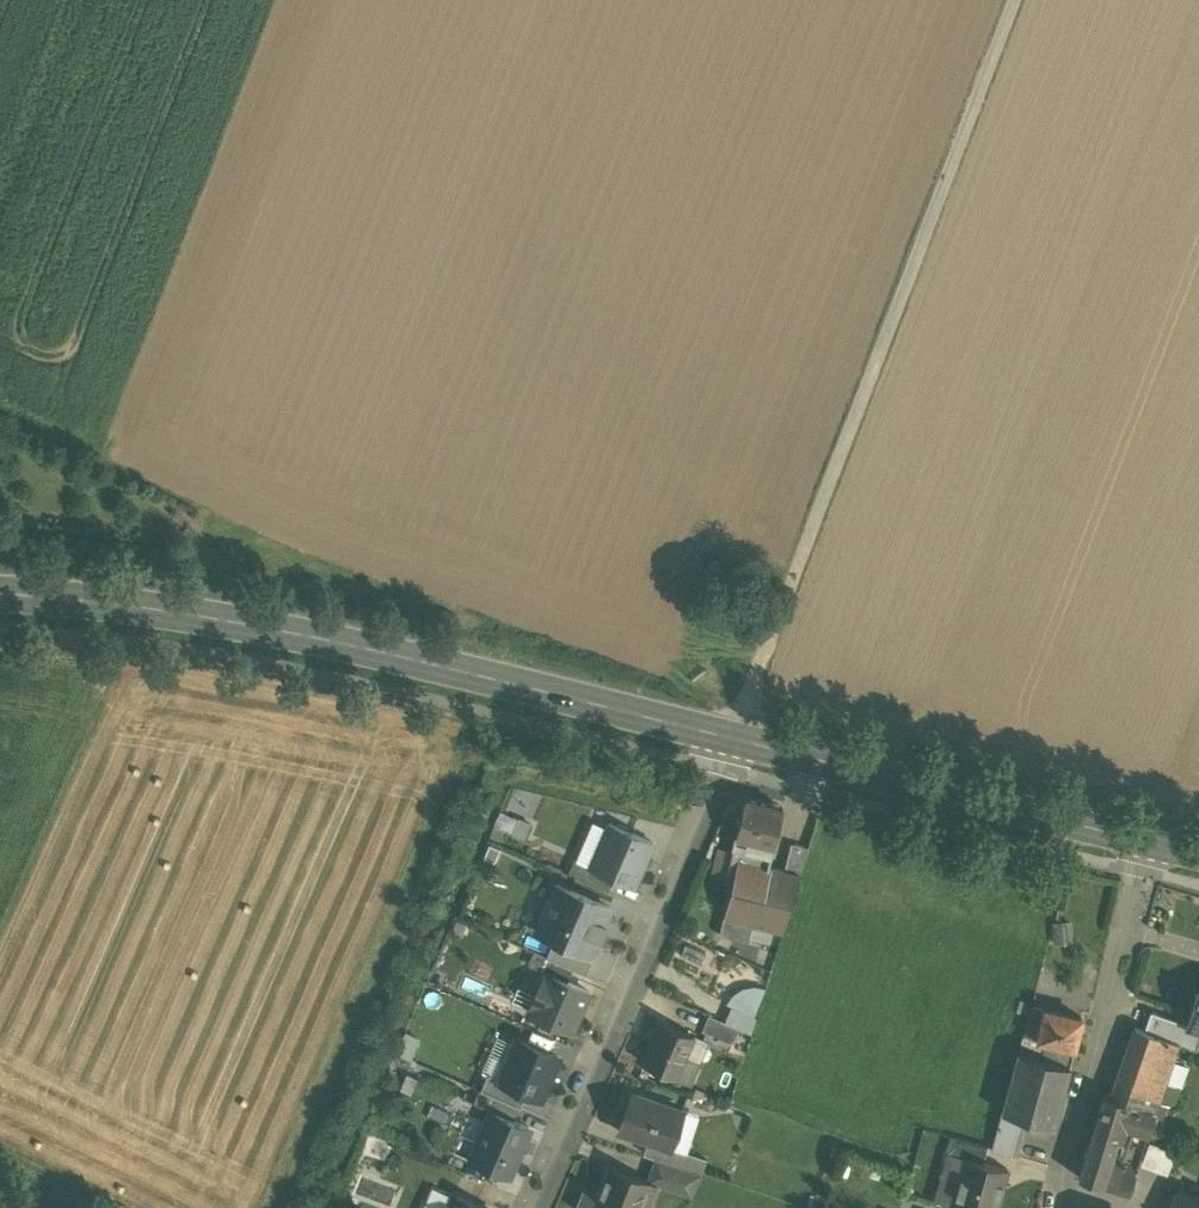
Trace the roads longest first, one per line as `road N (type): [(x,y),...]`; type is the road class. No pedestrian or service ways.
road 1 (track): [(1014,0),(739,738)]
road 2 (secondary): [(10,592),(295,632),(739,738)]
road 3 (residential): [(739,738),(542,1207)]
road 4 (residential): [(294,1207),(482,767)]
road 5 (secondary): [(739,738),(1152,842)]
road 6 (residential): [(1152,842),(1069,1172),(1066,1207)]
road 7 (track): [(110,1207),(0,1153)]

